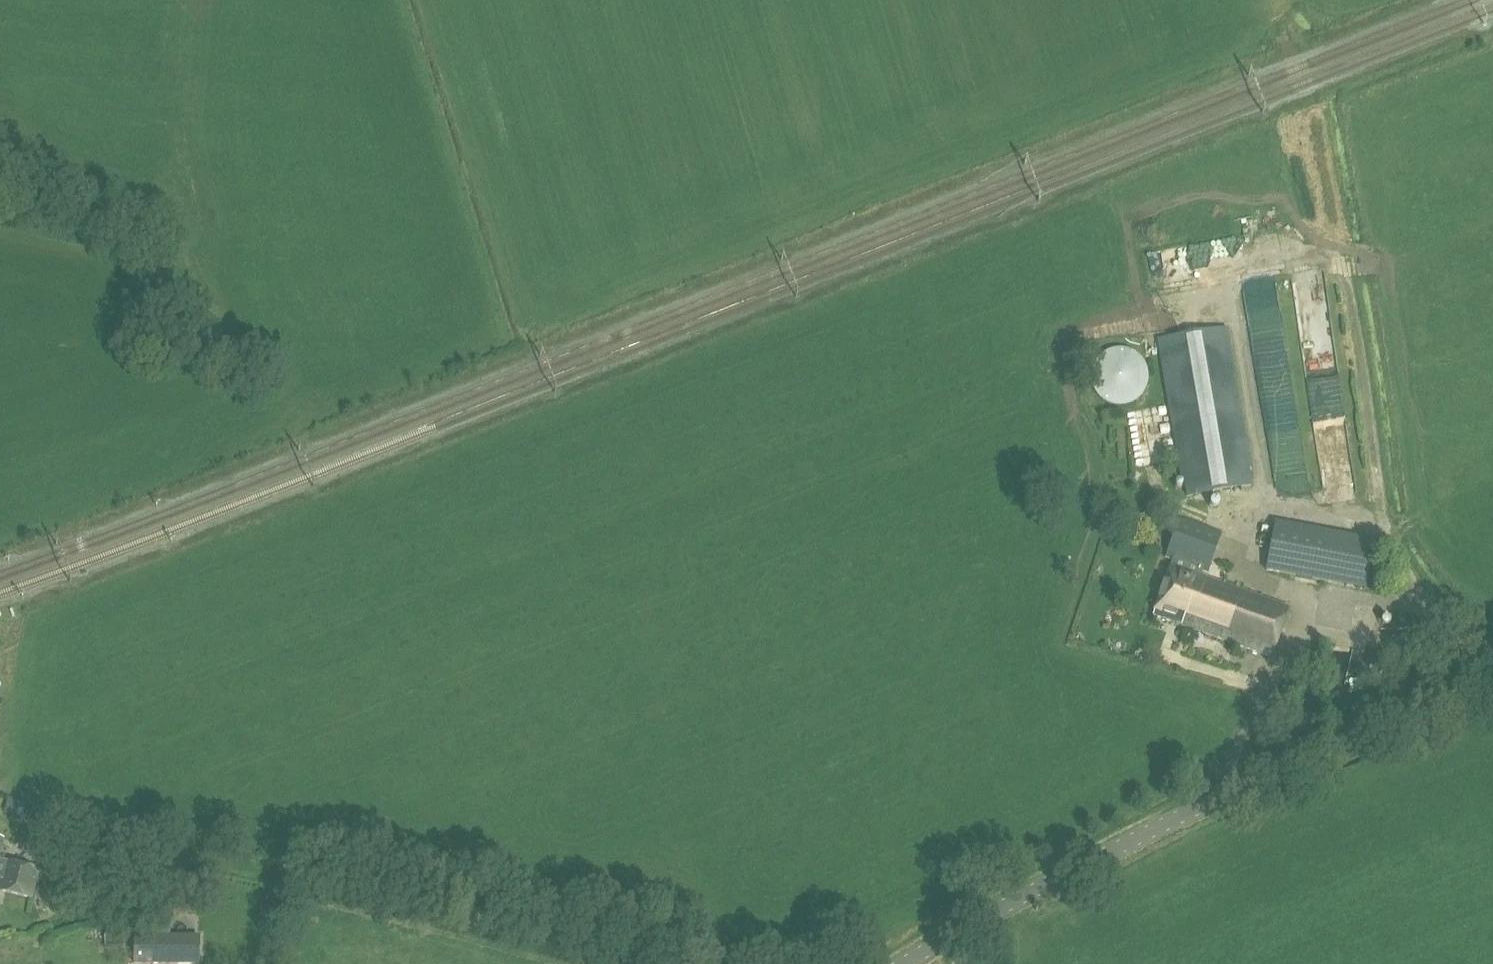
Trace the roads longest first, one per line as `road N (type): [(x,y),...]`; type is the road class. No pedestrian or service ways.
road 1 (tertiary): [(905,963),(1031,888),(1220,794),(1492,689)]
road 2 (track): [(1311,99),(1347,274),(1380,520),(1425,595),(1492,678)]
road 3 (track): [(194,859),(322,884),(631,963)]
road 4 (track): [(1267,500),(1240,572),(1321,609),(1269,690),(1235,789)]
road 5 (track): [(1380,520),(1267,500),(1230,282)]

